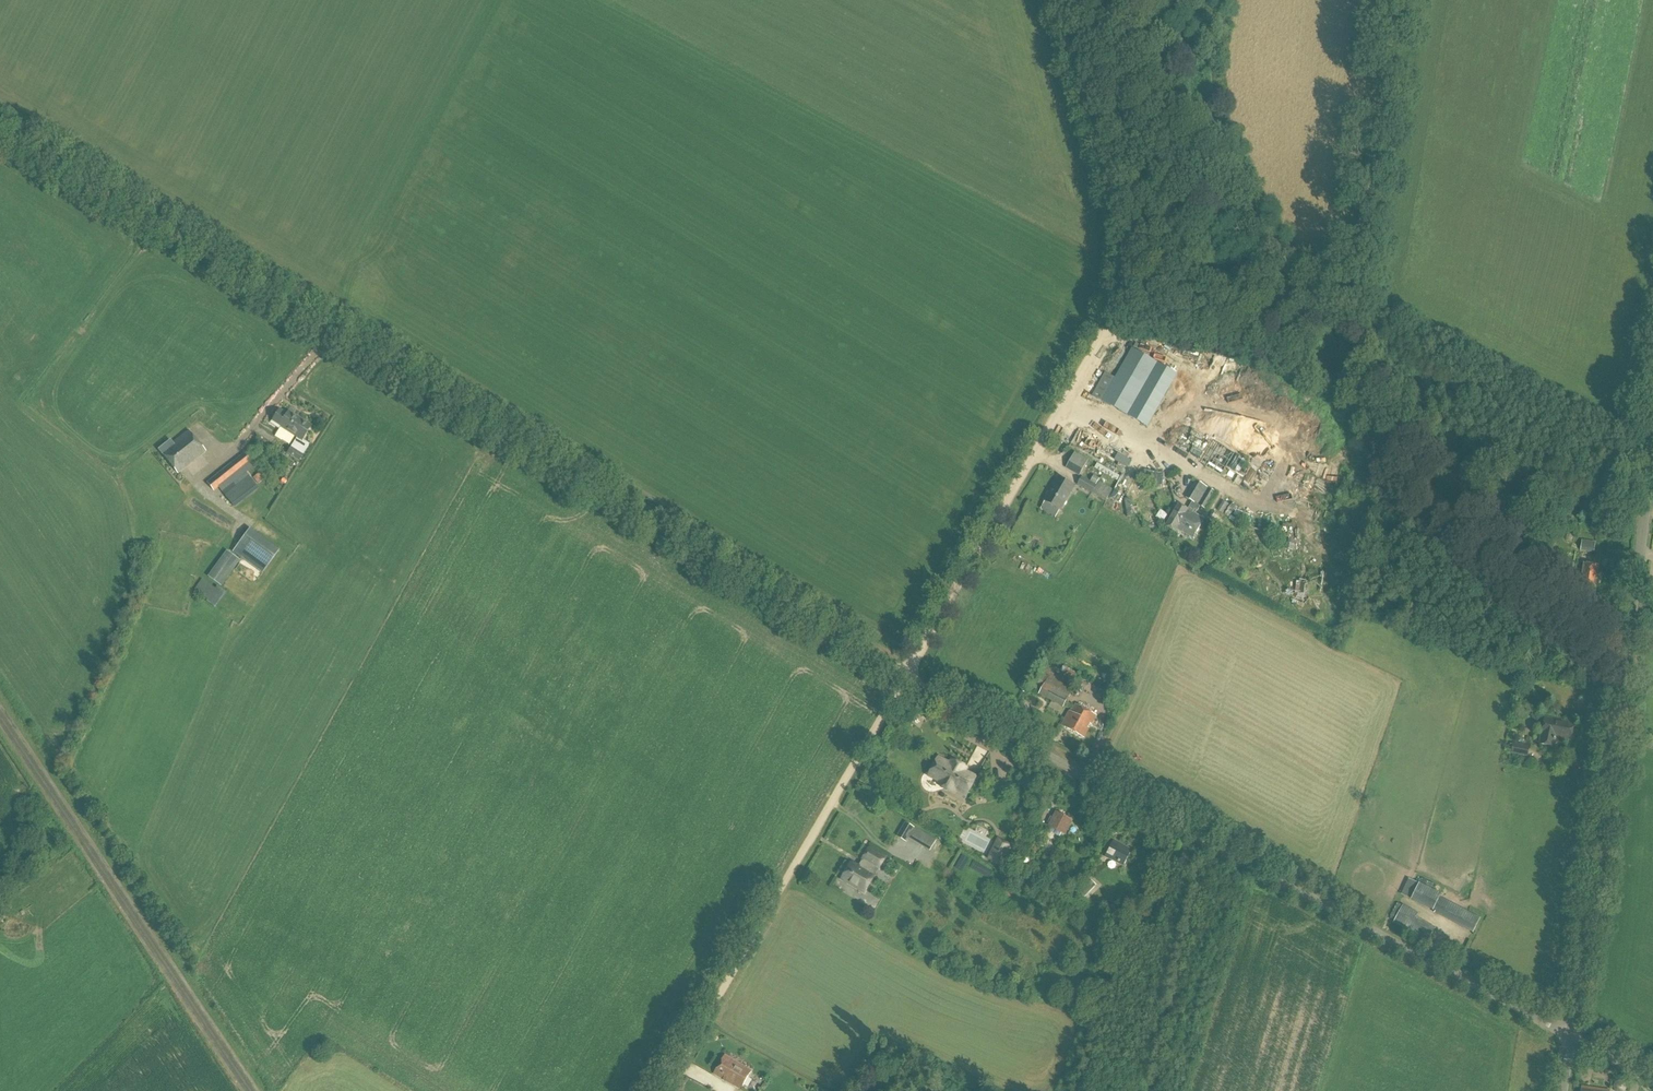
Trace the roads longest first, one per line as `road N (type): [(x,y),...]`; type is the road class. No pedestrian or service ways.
road 1 (unclassified): [(1571,1035),(905,677),(0,133)]
road 2 (track): [(665,1090),(1122,302),(1133,249),(1065,0)]
road 3 (tertiary): [(1571,1035),(1652,452)]

